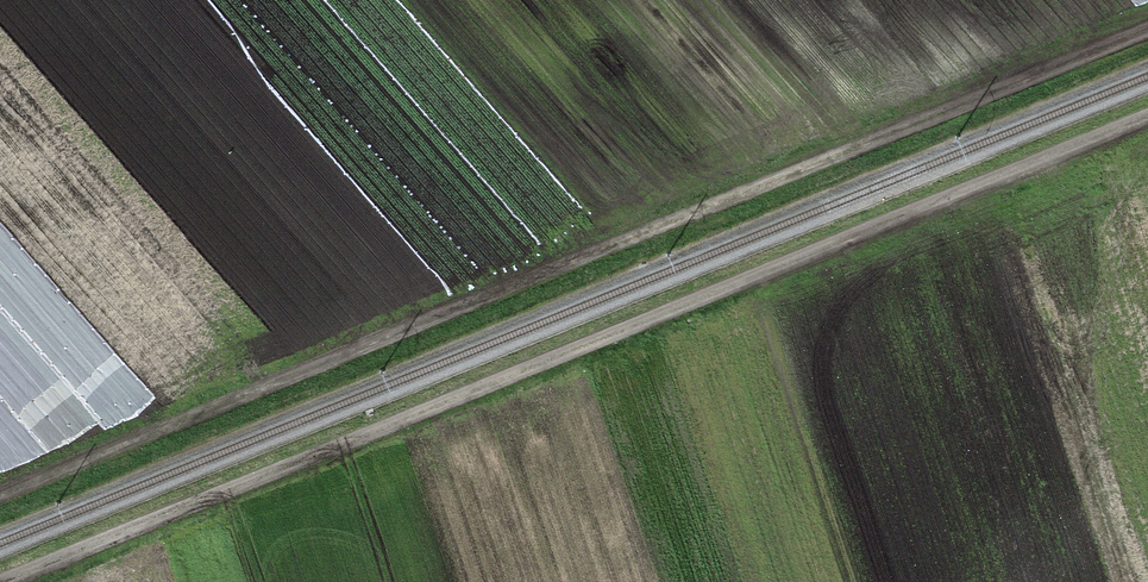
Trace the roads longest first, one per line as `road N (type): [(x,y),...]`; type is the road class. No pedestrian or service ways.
road 1 (track): [(0,499),(1147,27)]
road 2 (track): [(5,581),(1147,118)]

